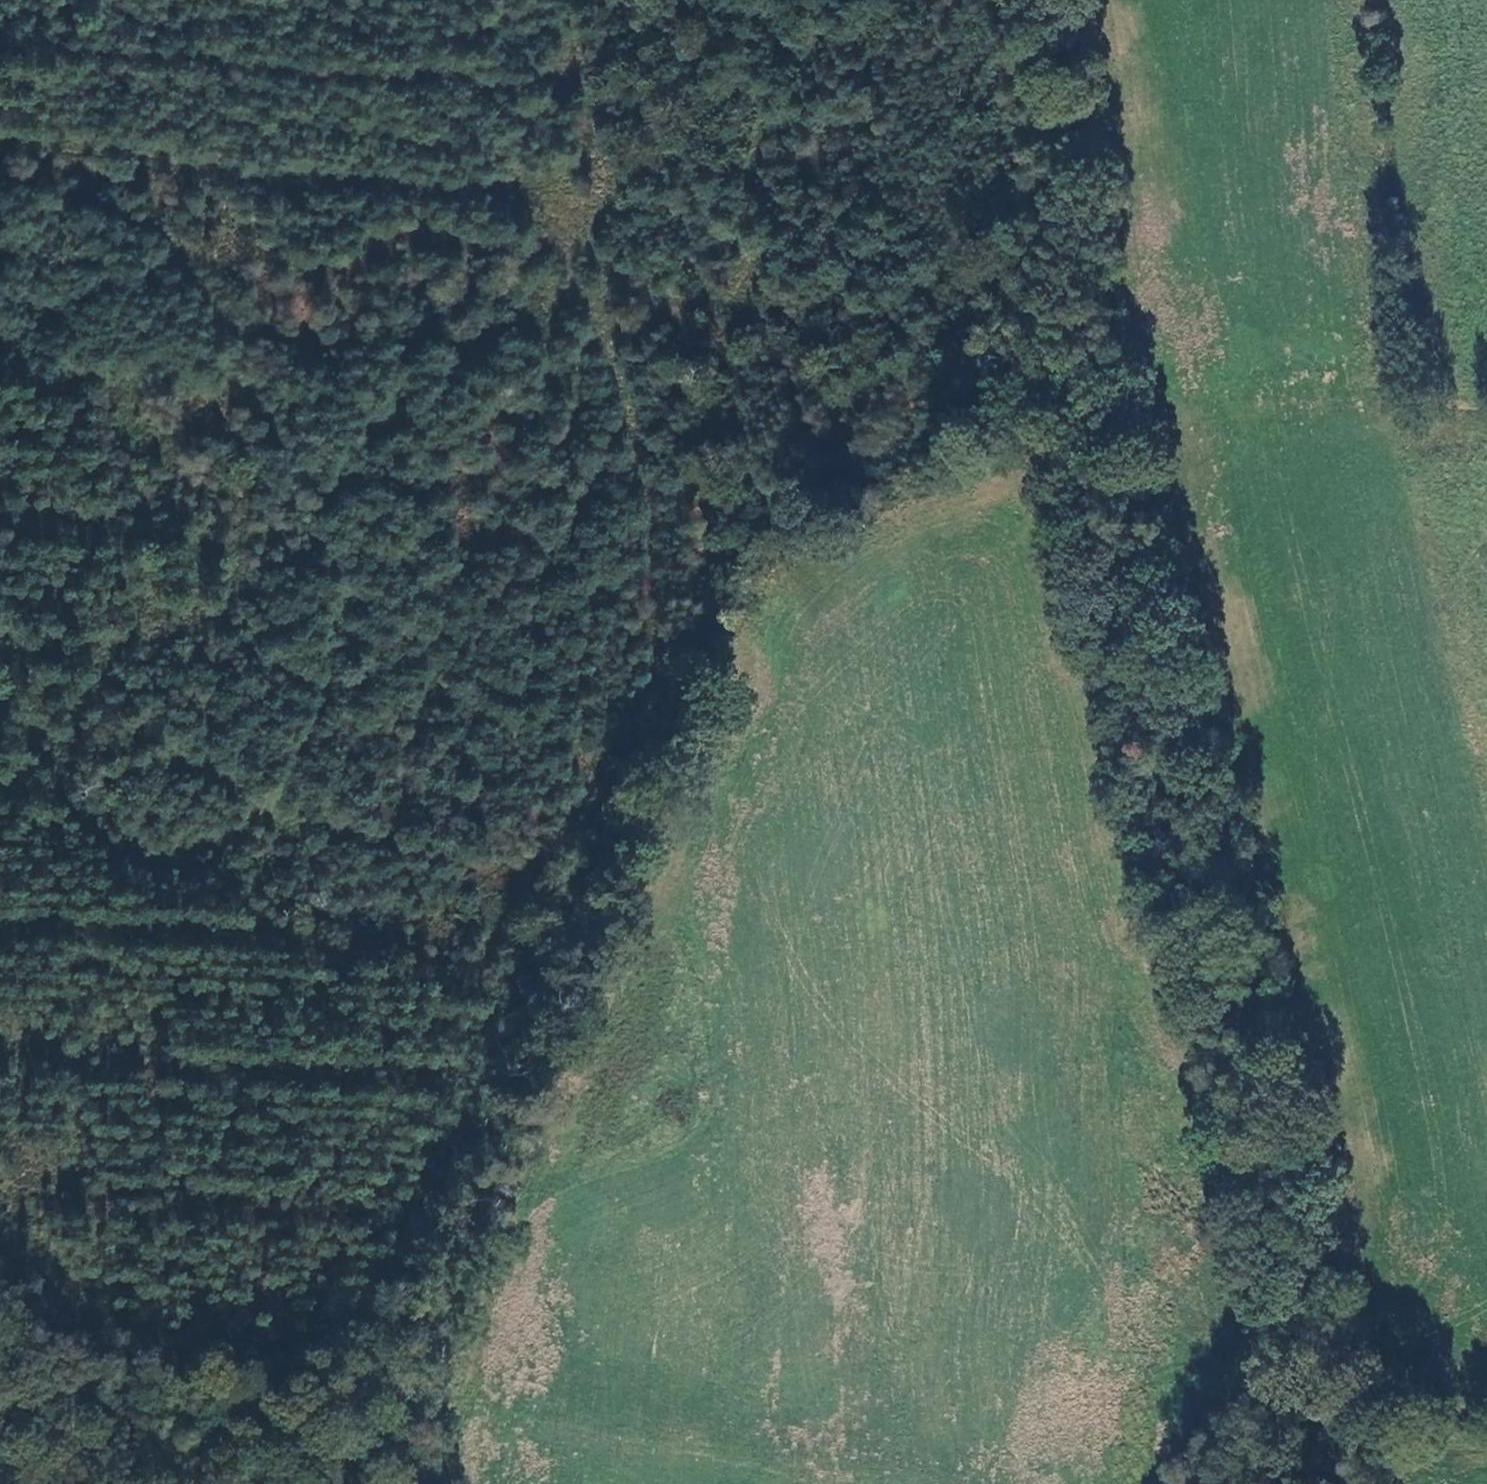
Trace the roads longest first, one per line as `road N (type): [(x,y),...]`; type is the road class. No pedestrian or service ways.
road 1 (track): [(1336,1483),(1295,1337)]

